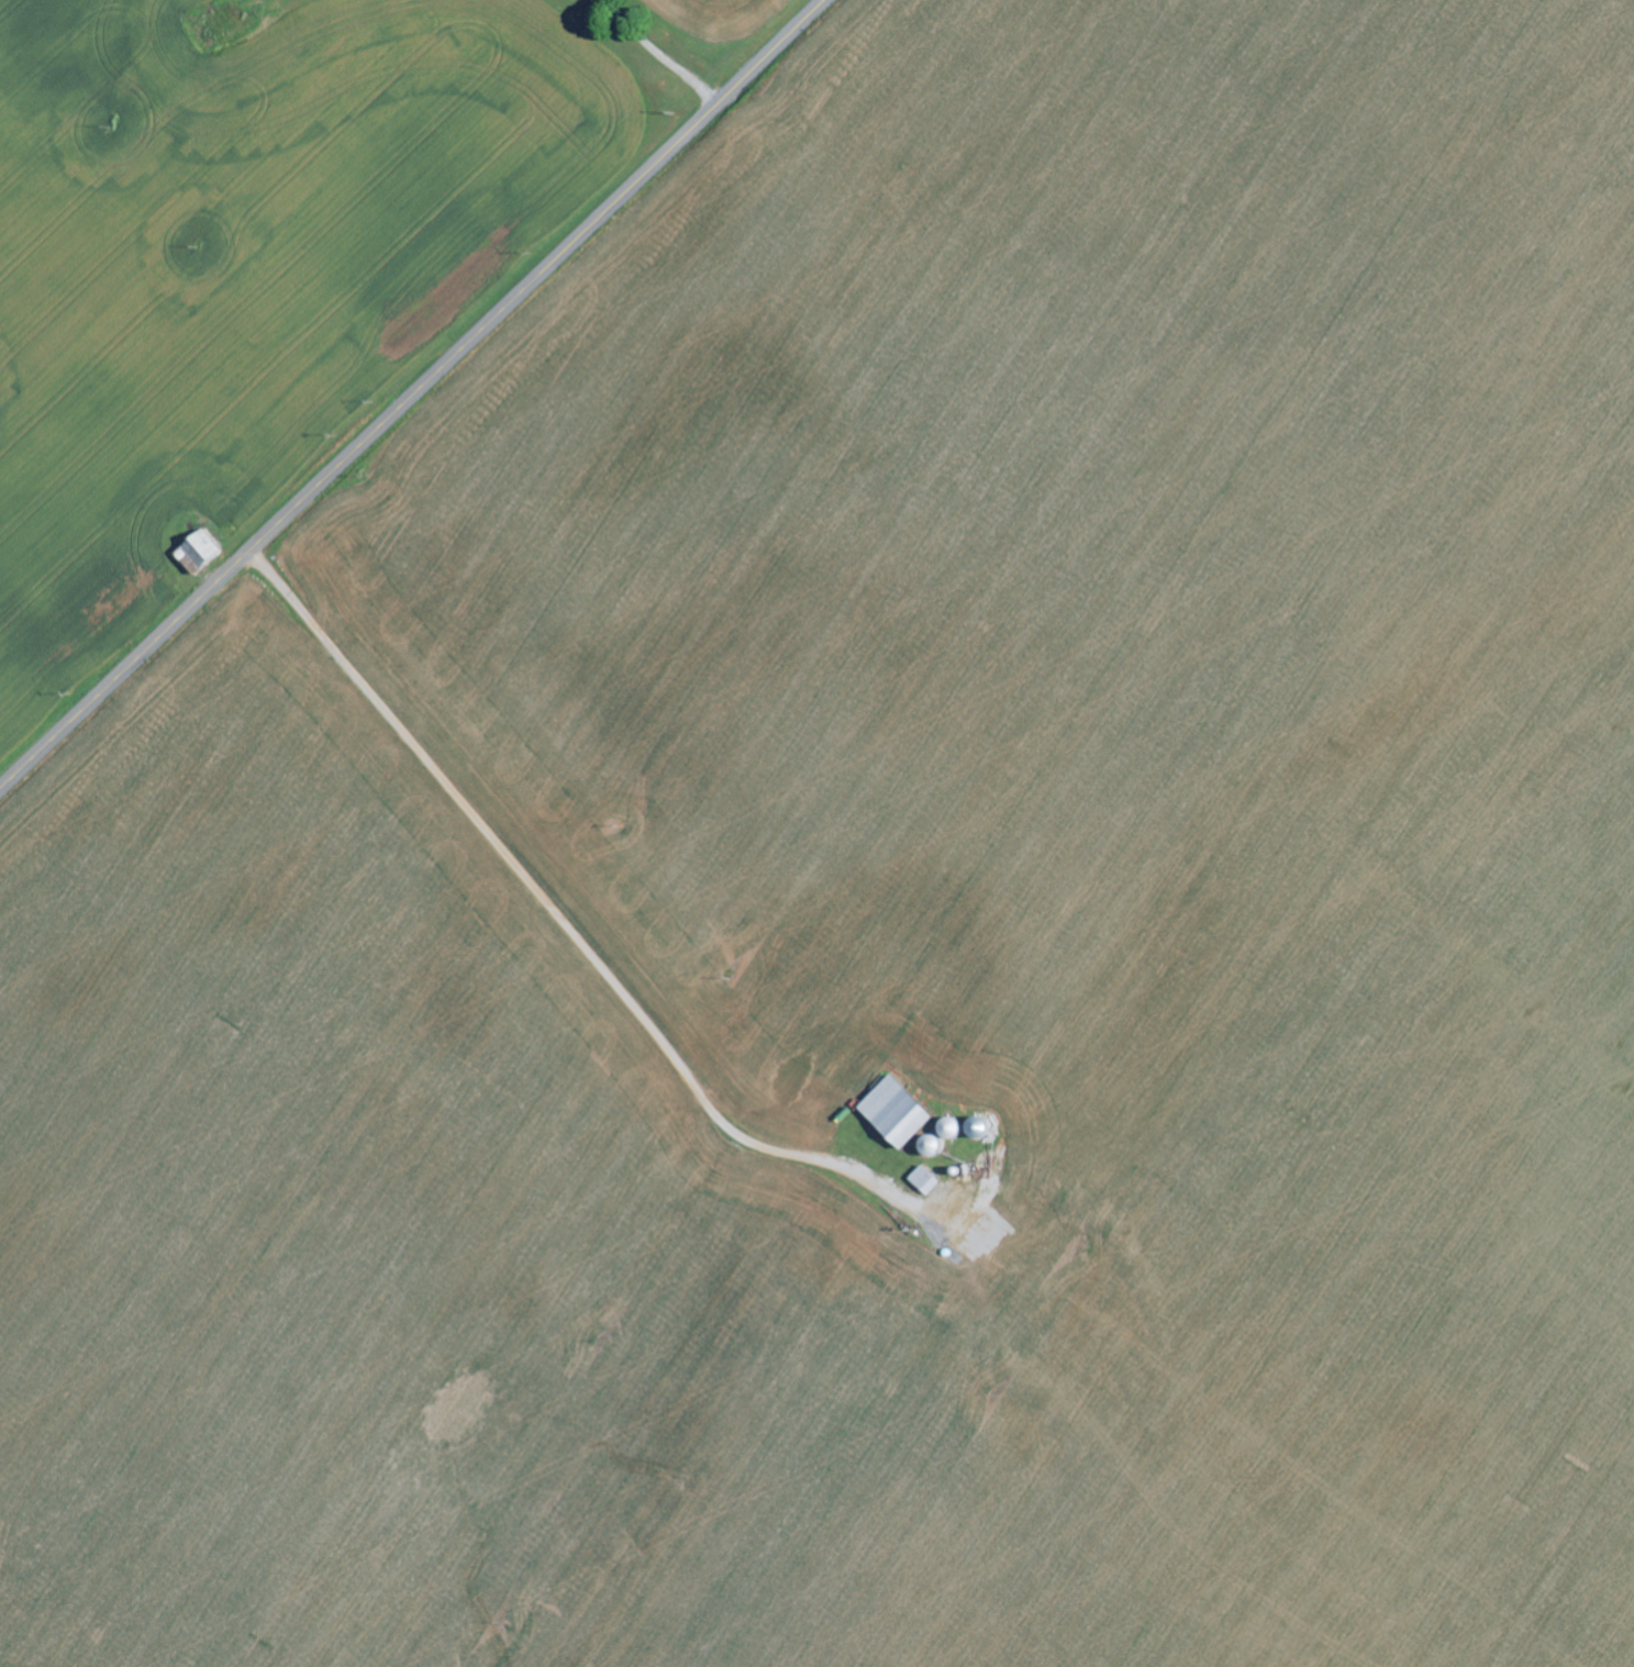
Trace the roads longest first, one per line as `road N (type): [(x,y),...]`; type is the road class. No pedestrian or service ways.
road 1 (secondary): [(0,790),(827,0)]
road 2 (residential): [(718,104),(512,0)]

